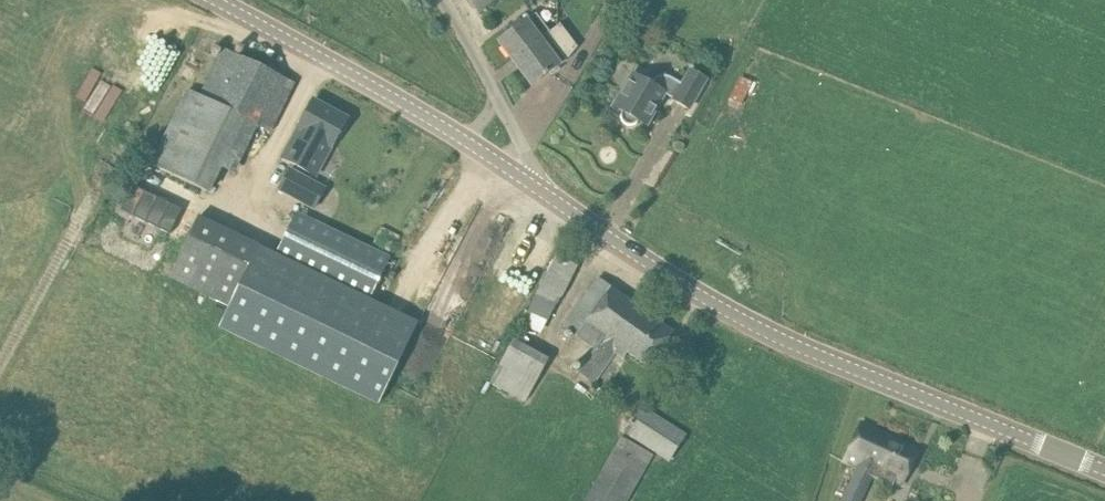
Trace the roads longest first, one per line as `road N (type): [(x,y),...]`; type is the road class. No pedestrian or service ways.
road 1 (tertiary): [(1104,469),(802,349),(702,296),(550,195)]
road 2 (tertiary): [(550,195),(469,140),(217,0)]
road 3 (residential): [(550,195),(438,0)]

